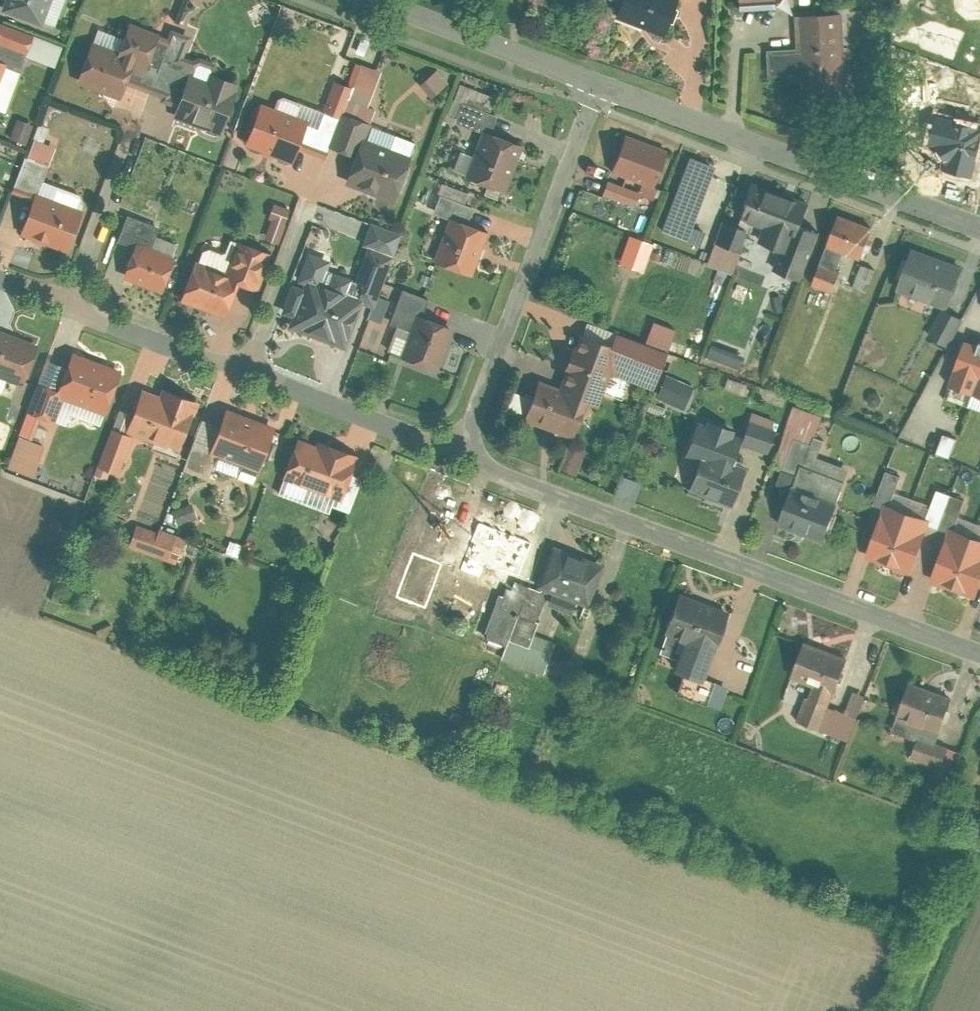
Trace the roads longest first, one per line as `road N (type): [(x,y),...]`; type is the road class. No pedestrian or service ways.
road 1 (residential): [(449,446),(979,653)]
road 2 (tertiary): [(979,229),(583,81)]
road 3 (residential): [(583,81),(449,446)]
road 4 (residential): [(232,364),(449,446)]
road 5 (tertiary): [(583,81),(374,0)]
road 6 (residential): [(59,299),(232,364)]
road 7 (residential): [(297,213),(232,364)]
road 8 (residential): [(123,152),(59,299)]

